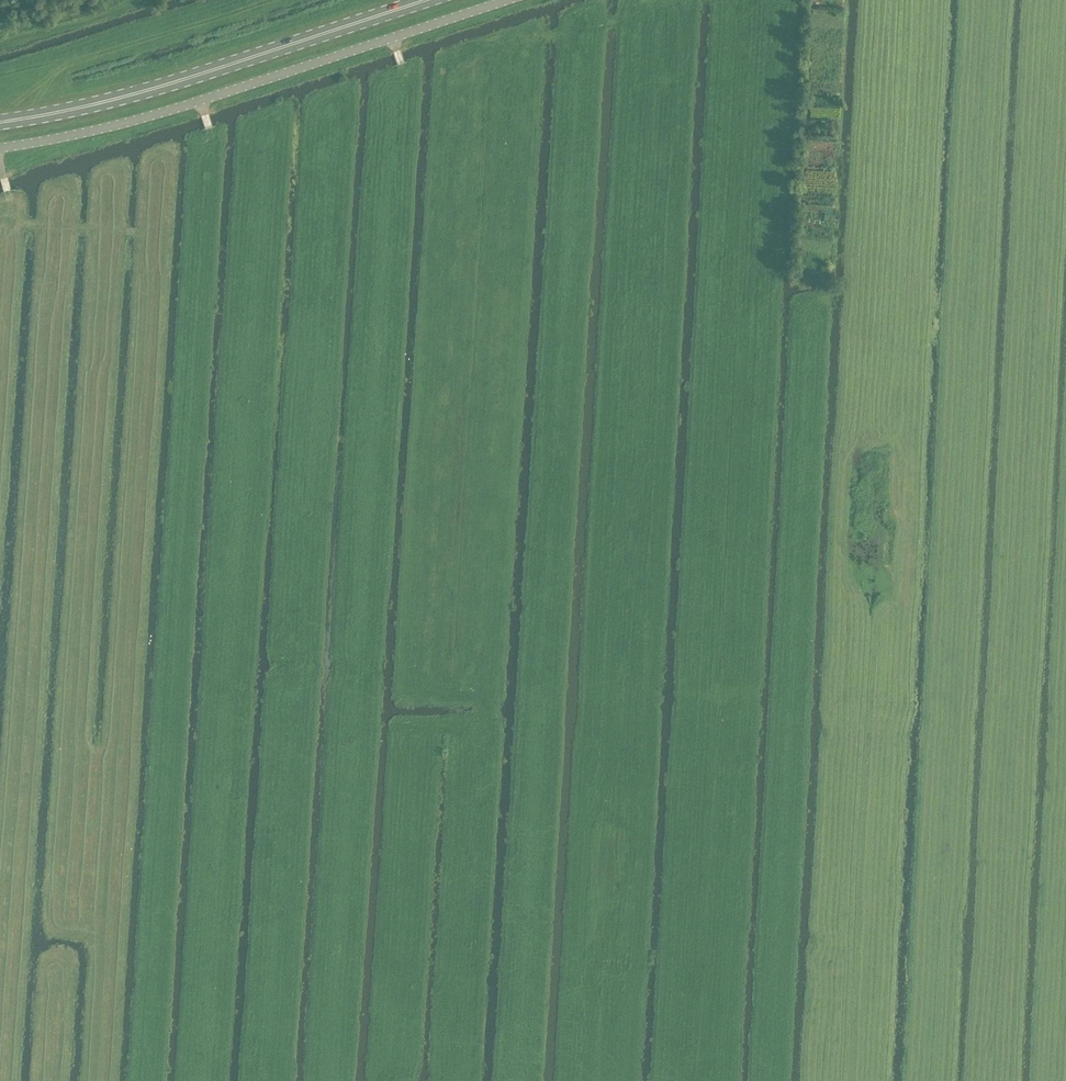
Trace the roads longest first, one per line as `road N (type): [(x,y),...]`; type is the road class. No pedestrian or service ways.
road 1 (unclassified): [(505,0),(188,104),(0,147)]
road 2 (primary): [(0,122),(159,86),(425,0)]
road 3 (track): [(157,233),(7,225)]

